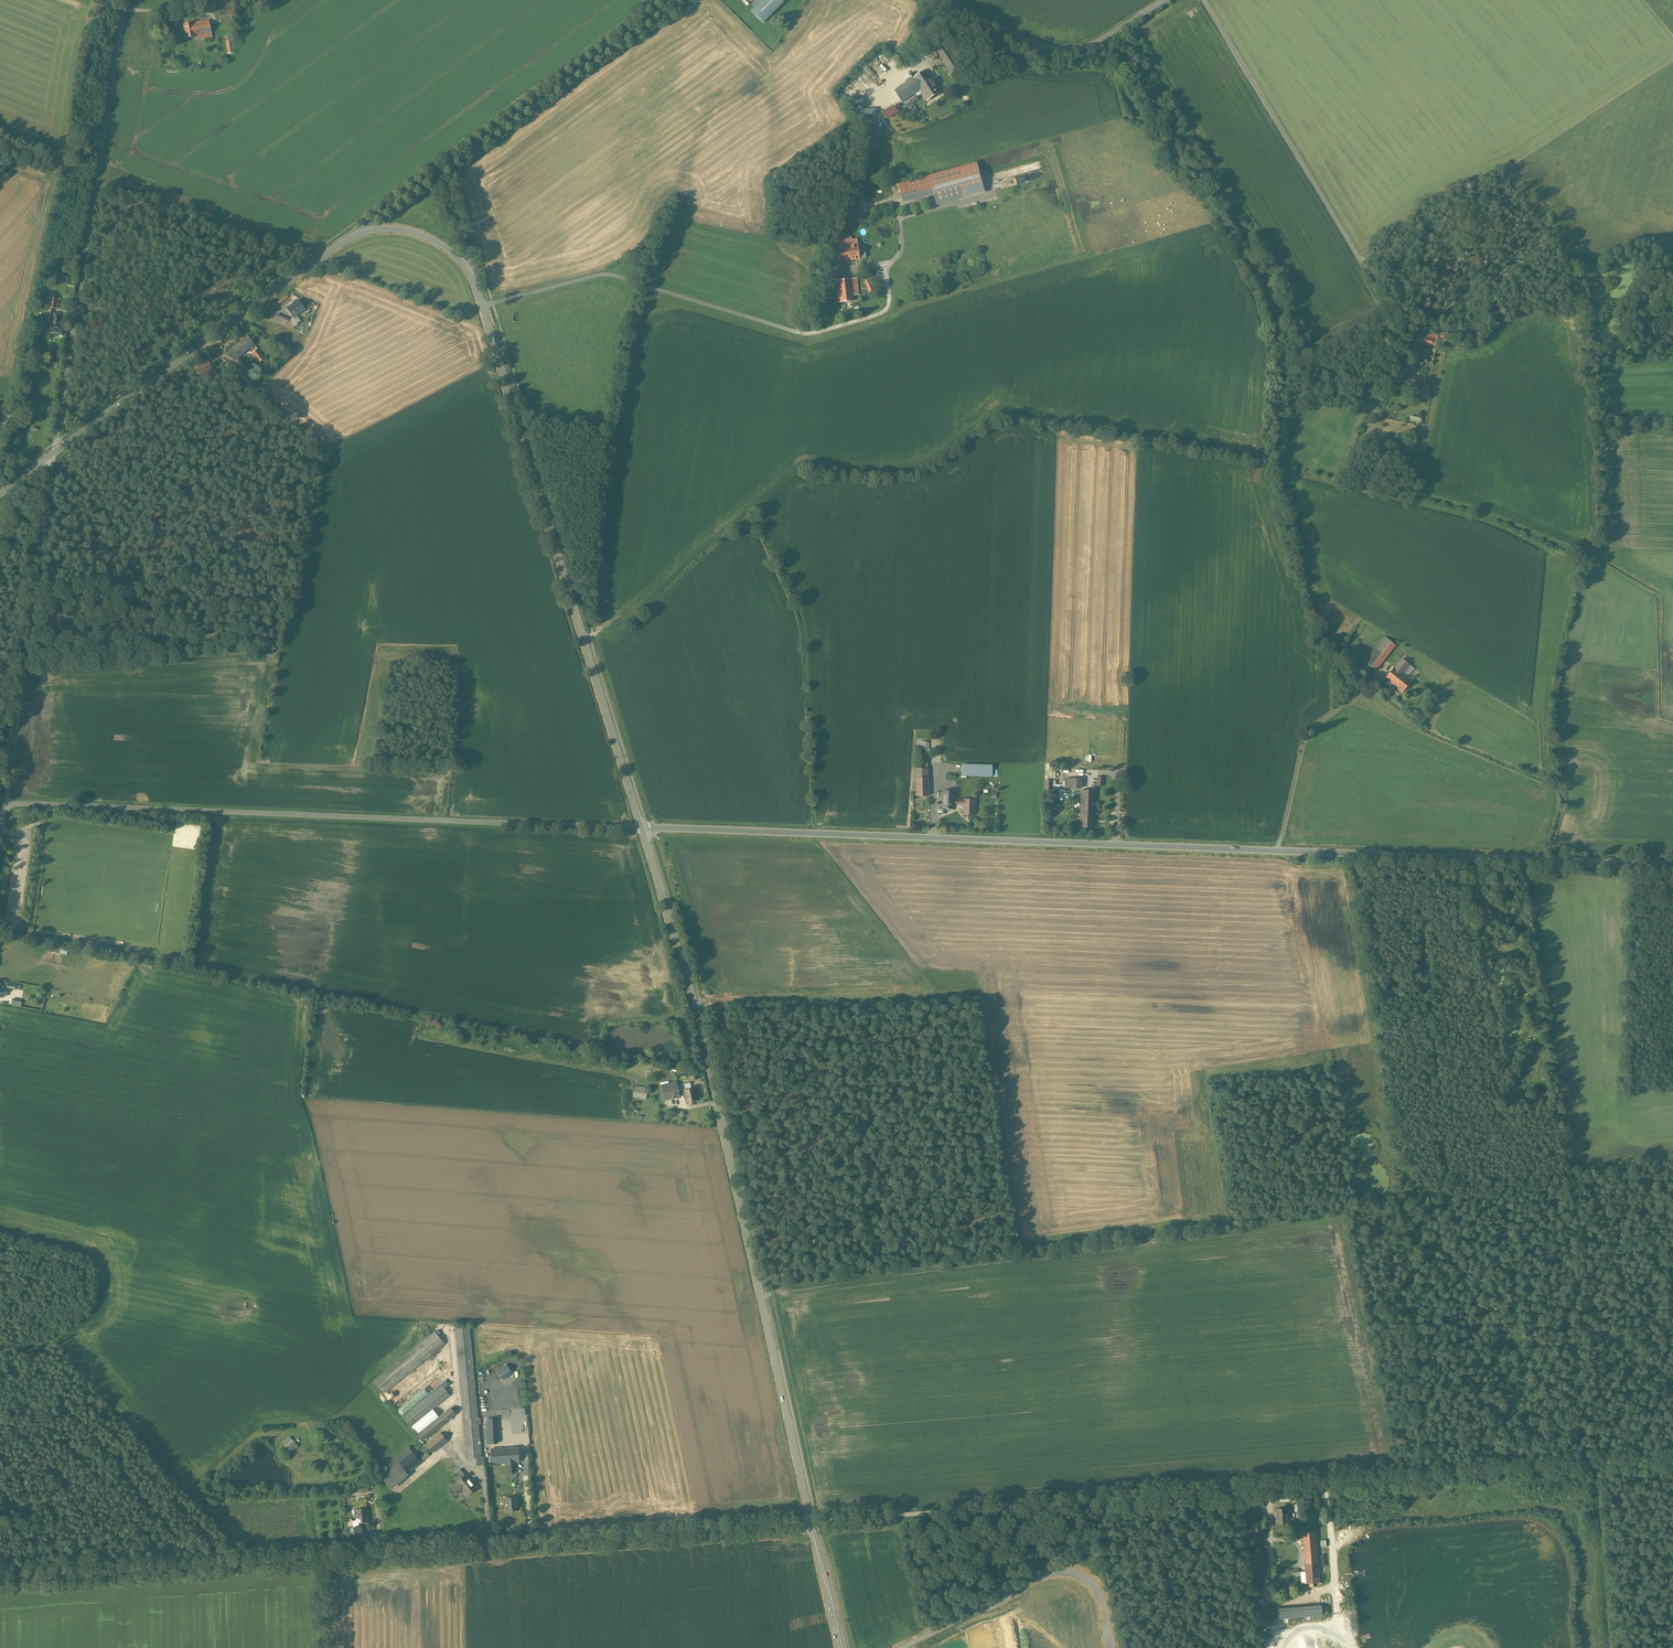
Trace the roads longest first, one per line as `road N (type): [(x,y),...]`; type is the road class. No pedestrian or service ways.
road 1 (tertiary): [(1672,865),(641,828)]
road 2 (track): [(1672,1459),(816,1522)]
road 3 (residential): [(810,1523),(0,1581)]
road 4 (tertiary): [(810,1523),(699,1021),(641,828)]
road 5 (unclassified): [(641,828),(5,805)]
road 6 (tertiary): [(641,828),(468,269)]
road 7 (residential): [(53,454),(124,0)]
road 8 (tertiary): [(362,233),(53,454)]
road 9 (residential): [(5,805),(53,454)]
road 10 (residential): [(442,170),(674,0)]
road 11 (unclassified): [(898,1647),(1034,1576),(1062,1570),(1100,1595),(1113,1647)]
road 12 (track): [(1401,341),(1384,350),(1344,432),(1334,475),(1422,496)]
road 13 (residential): [(946,0),(1024,39),(1072,49),(1164,0)]
road 14 (tertiary): [(841,1647),(810,1523)]

